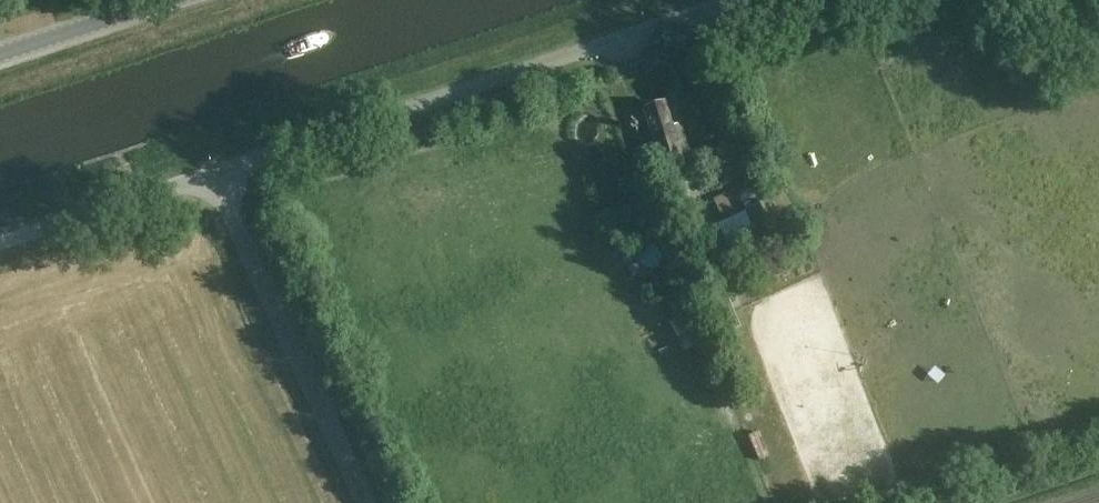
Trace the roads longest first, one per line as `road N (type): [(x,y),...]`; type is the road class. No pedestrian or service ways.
road 1 (unclassified): [(212,176),(736,0)]
road 2 (unclassified): [(366,502),(212,176)]
road 3 (unclassified): [(0,245),(212,176)]
road 4 (tertiary): [(0,54),(166,0)]

